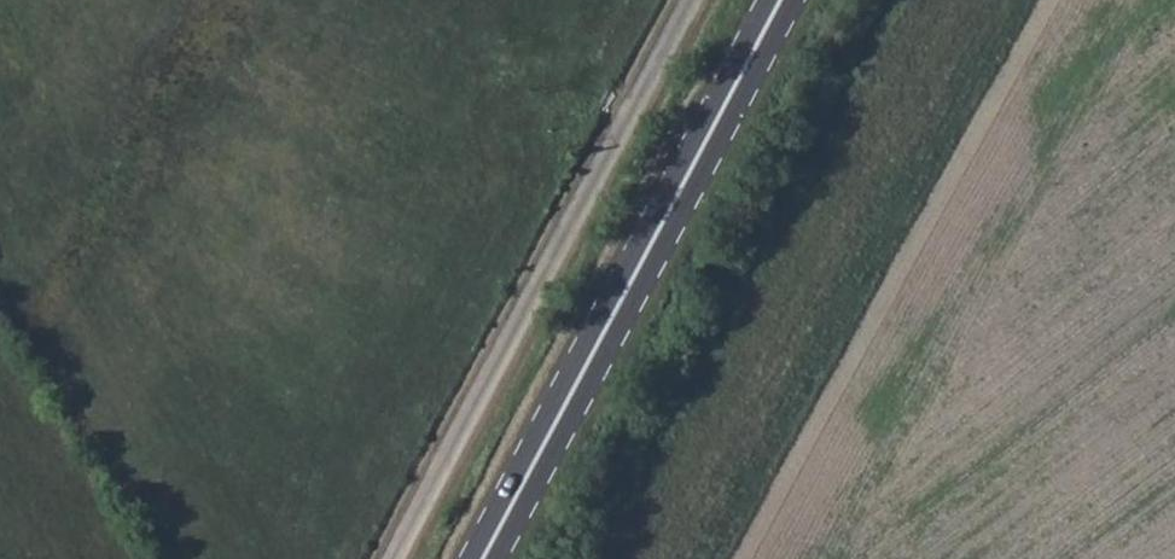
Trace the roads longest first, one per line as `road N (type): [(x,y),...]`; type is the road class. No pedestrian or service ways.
road 1 (unclassified): [(392,558),(691,0)]
road 2 (primary): [(781,0),(483,558)]

